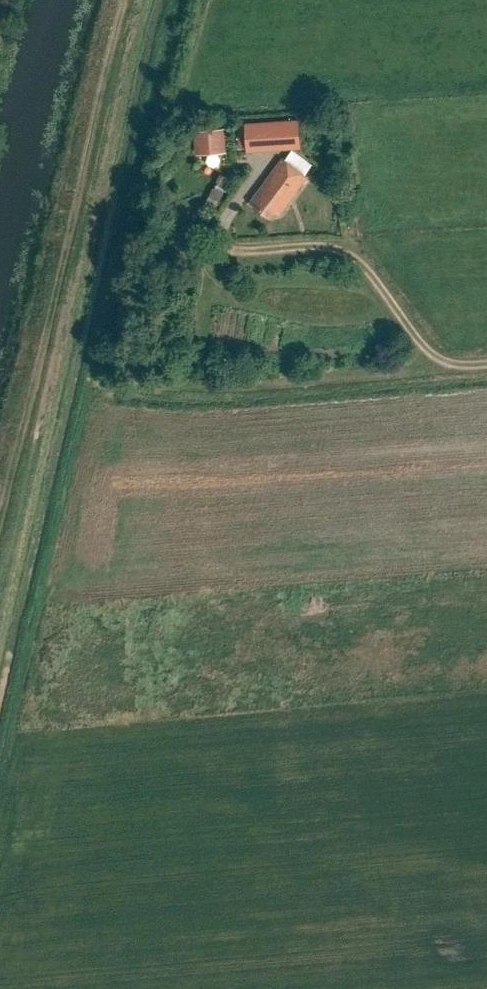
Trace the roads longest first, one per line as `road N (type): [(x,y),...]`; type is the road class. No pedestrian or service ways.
road 1 (track): [(120,0),(0,498)]
road 2 (track): [(486,366),(450,366),(431,355),(368,271),(331,250),(221,248)]

